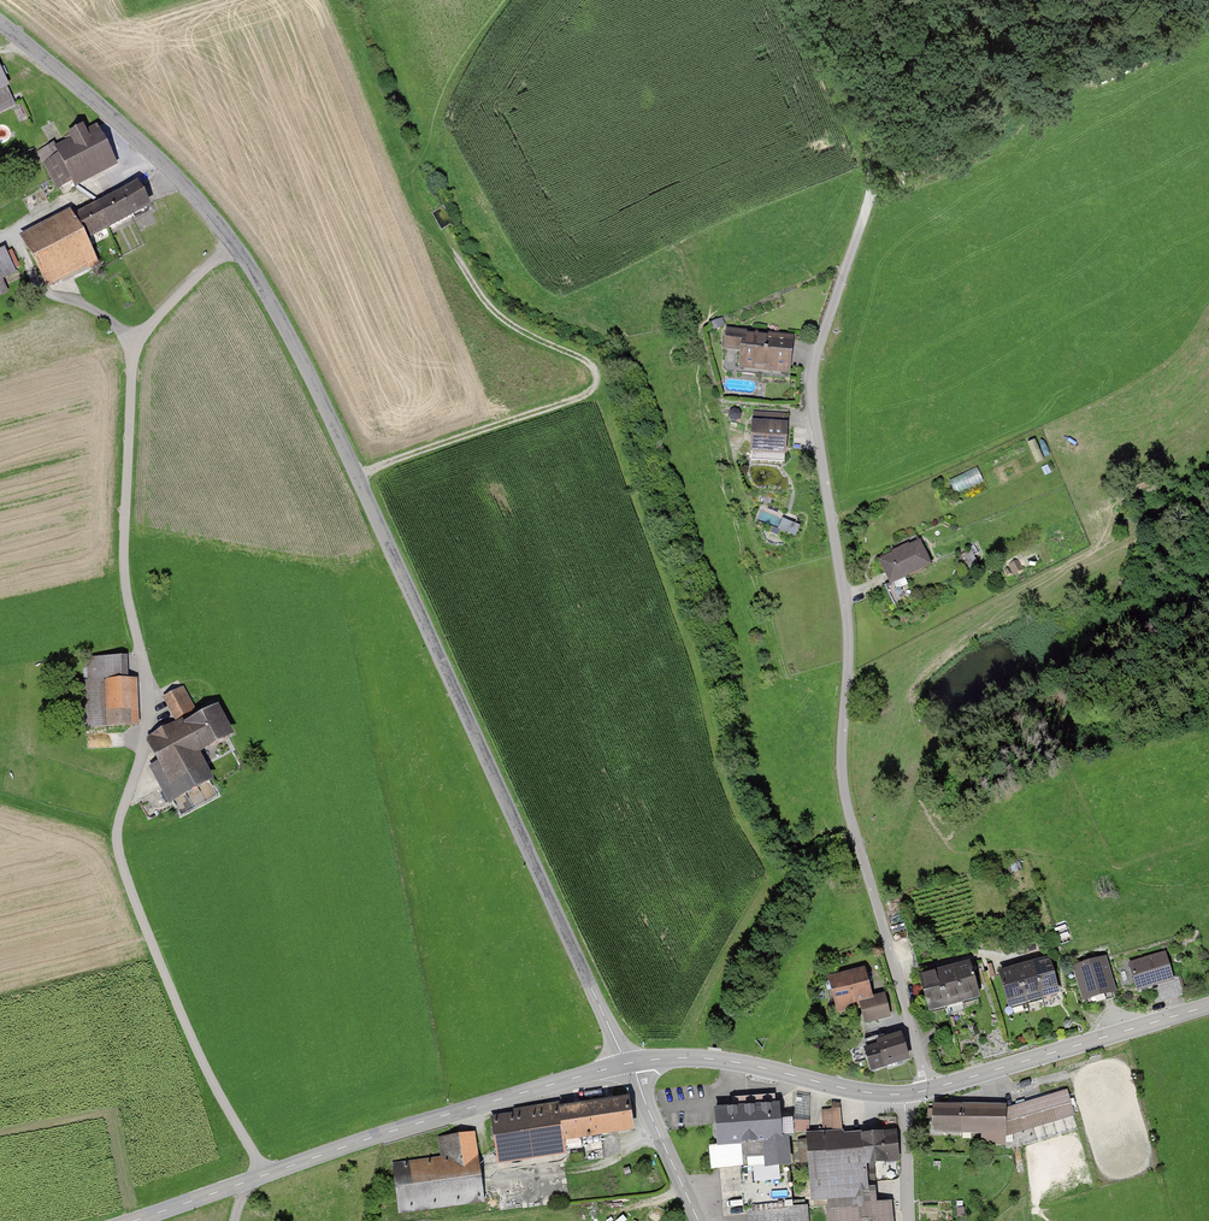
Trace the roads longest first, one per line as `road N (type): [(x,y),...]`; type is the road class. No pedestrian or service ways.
road 1 (tertiary): [(0,24),(194,194),(286,328),(629,1063)]
road 2 (track): [(847,0),(868,92),(874,185),(816,350),(811,396),(847,602),(846,804),(930,1089)]
road 3 (track): [(263,1175),(197,1052),(119,859),(119,820),(141,757),(147,685),(124,570),(131,375),(140,341)]
road 4 (tertiary): [(133,1220),(385,1134),(629,1063)]
road 5 (track): [(357,475),(589,394),(598,381),(588,362),(499,315),(447,233)]
road 6 (track): [(874,185),(1208,56)]
road 7 (tertiary): [(1208,1005),(904,1094)]
road 8 (tertiary): [(904,1094),(707,1058),(629,1063)]
road 9 (track): [(140,341),(51,294),(10,233),(86,195)]
road 10 (tertiary): [(699,1220),(629,1063)]
road 11 (track): [(140,341),(233,244)]
road 12 (residential): [(909,1220),(904,1094)]

